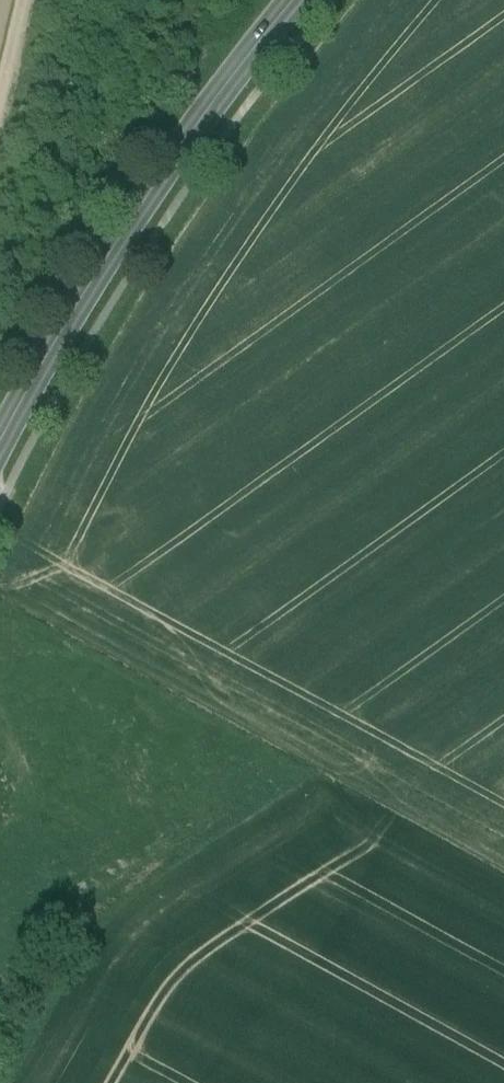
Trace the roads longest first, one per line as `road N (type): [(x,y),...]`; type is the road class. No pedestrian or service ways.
road 1 (primary): [(294,0),(113,247),(0,444)]

